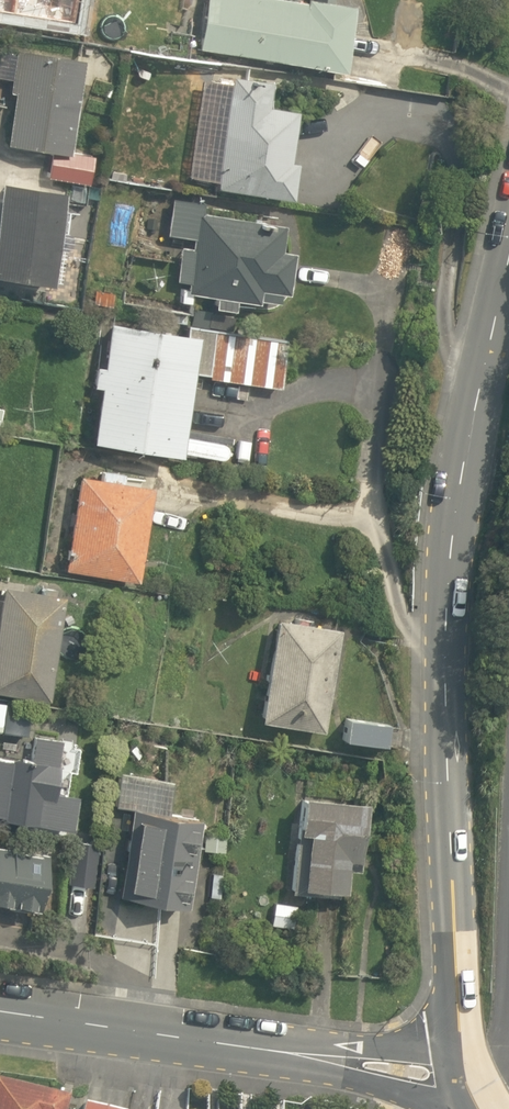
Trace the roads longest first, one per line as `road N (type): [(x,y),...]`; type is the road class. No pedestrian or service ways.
road 1 (tertiary): [(508,258),(483,371),(444,621),(460,1086)]
road 2 (residential): [(0,1012),(460,1086)]

